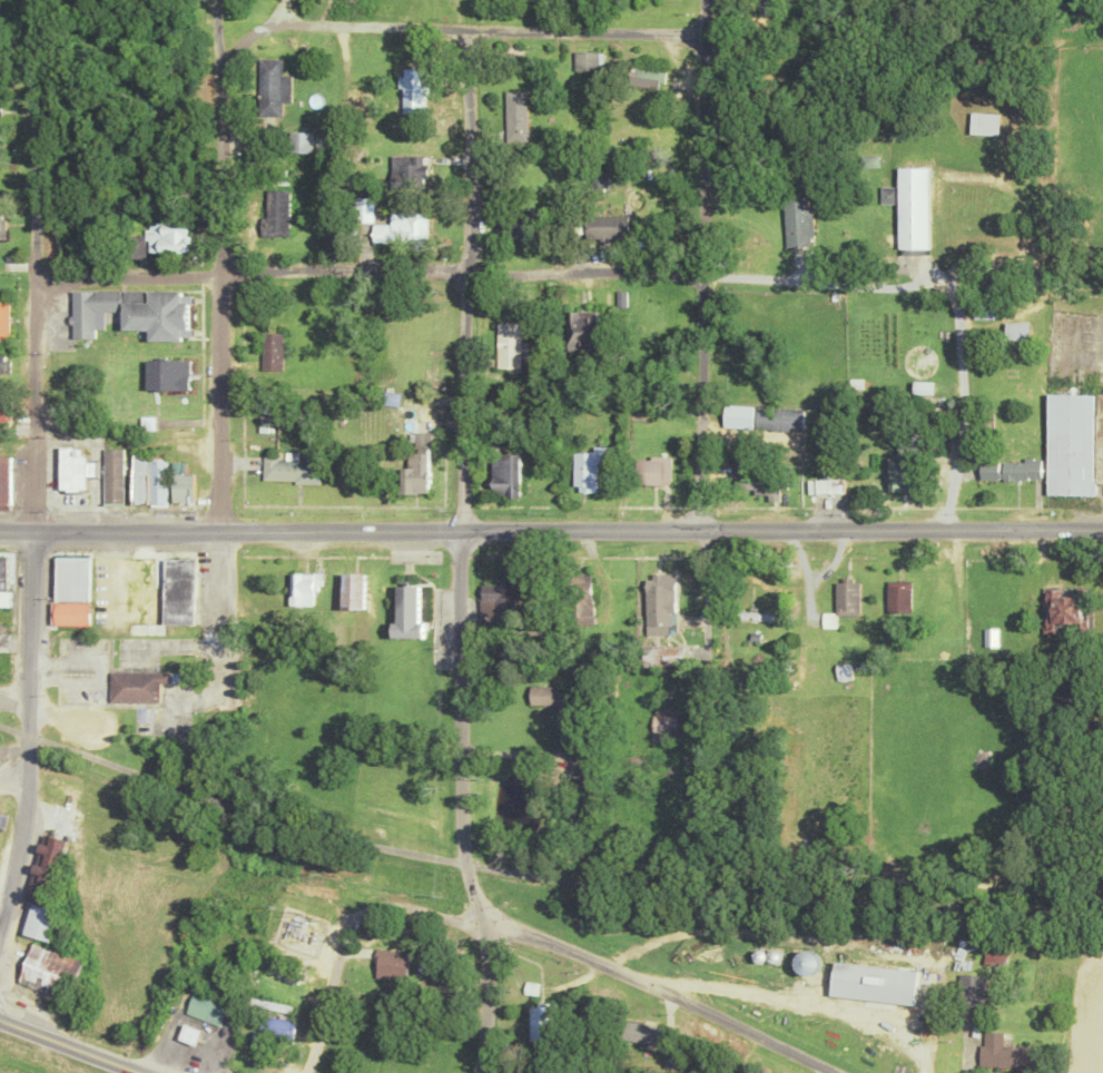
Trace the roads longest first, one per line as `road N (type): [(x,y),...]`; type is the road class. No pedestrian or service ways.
road 1 (tertiary): [(0,529),(1102,531)]
road 2 (residential): [(479,1072),(489,939),(469,874),(462,807),(467,30)]
road 3 (residential): [(0,920),(18,843),(28,735),(39,0)]
road 4 (residential): [(831,1072),(518,927),(397,906),(352,928),(308,1072)]
road 5 (residential): [(702,274),(327,267),(36,278)]
road 6 (residential): [(218,658),(224,272),(217,21)]
road 7 (residential): [(705,31),(268,20),(221,73)]
road 8 (residential): [(700,530),(705,31)]
road 9 (residential): [(944,530),(962,429),(957,327),(944,293),(917,283),(702,274)]
road 10 (primary): [(142,1072),(0,1020)]

